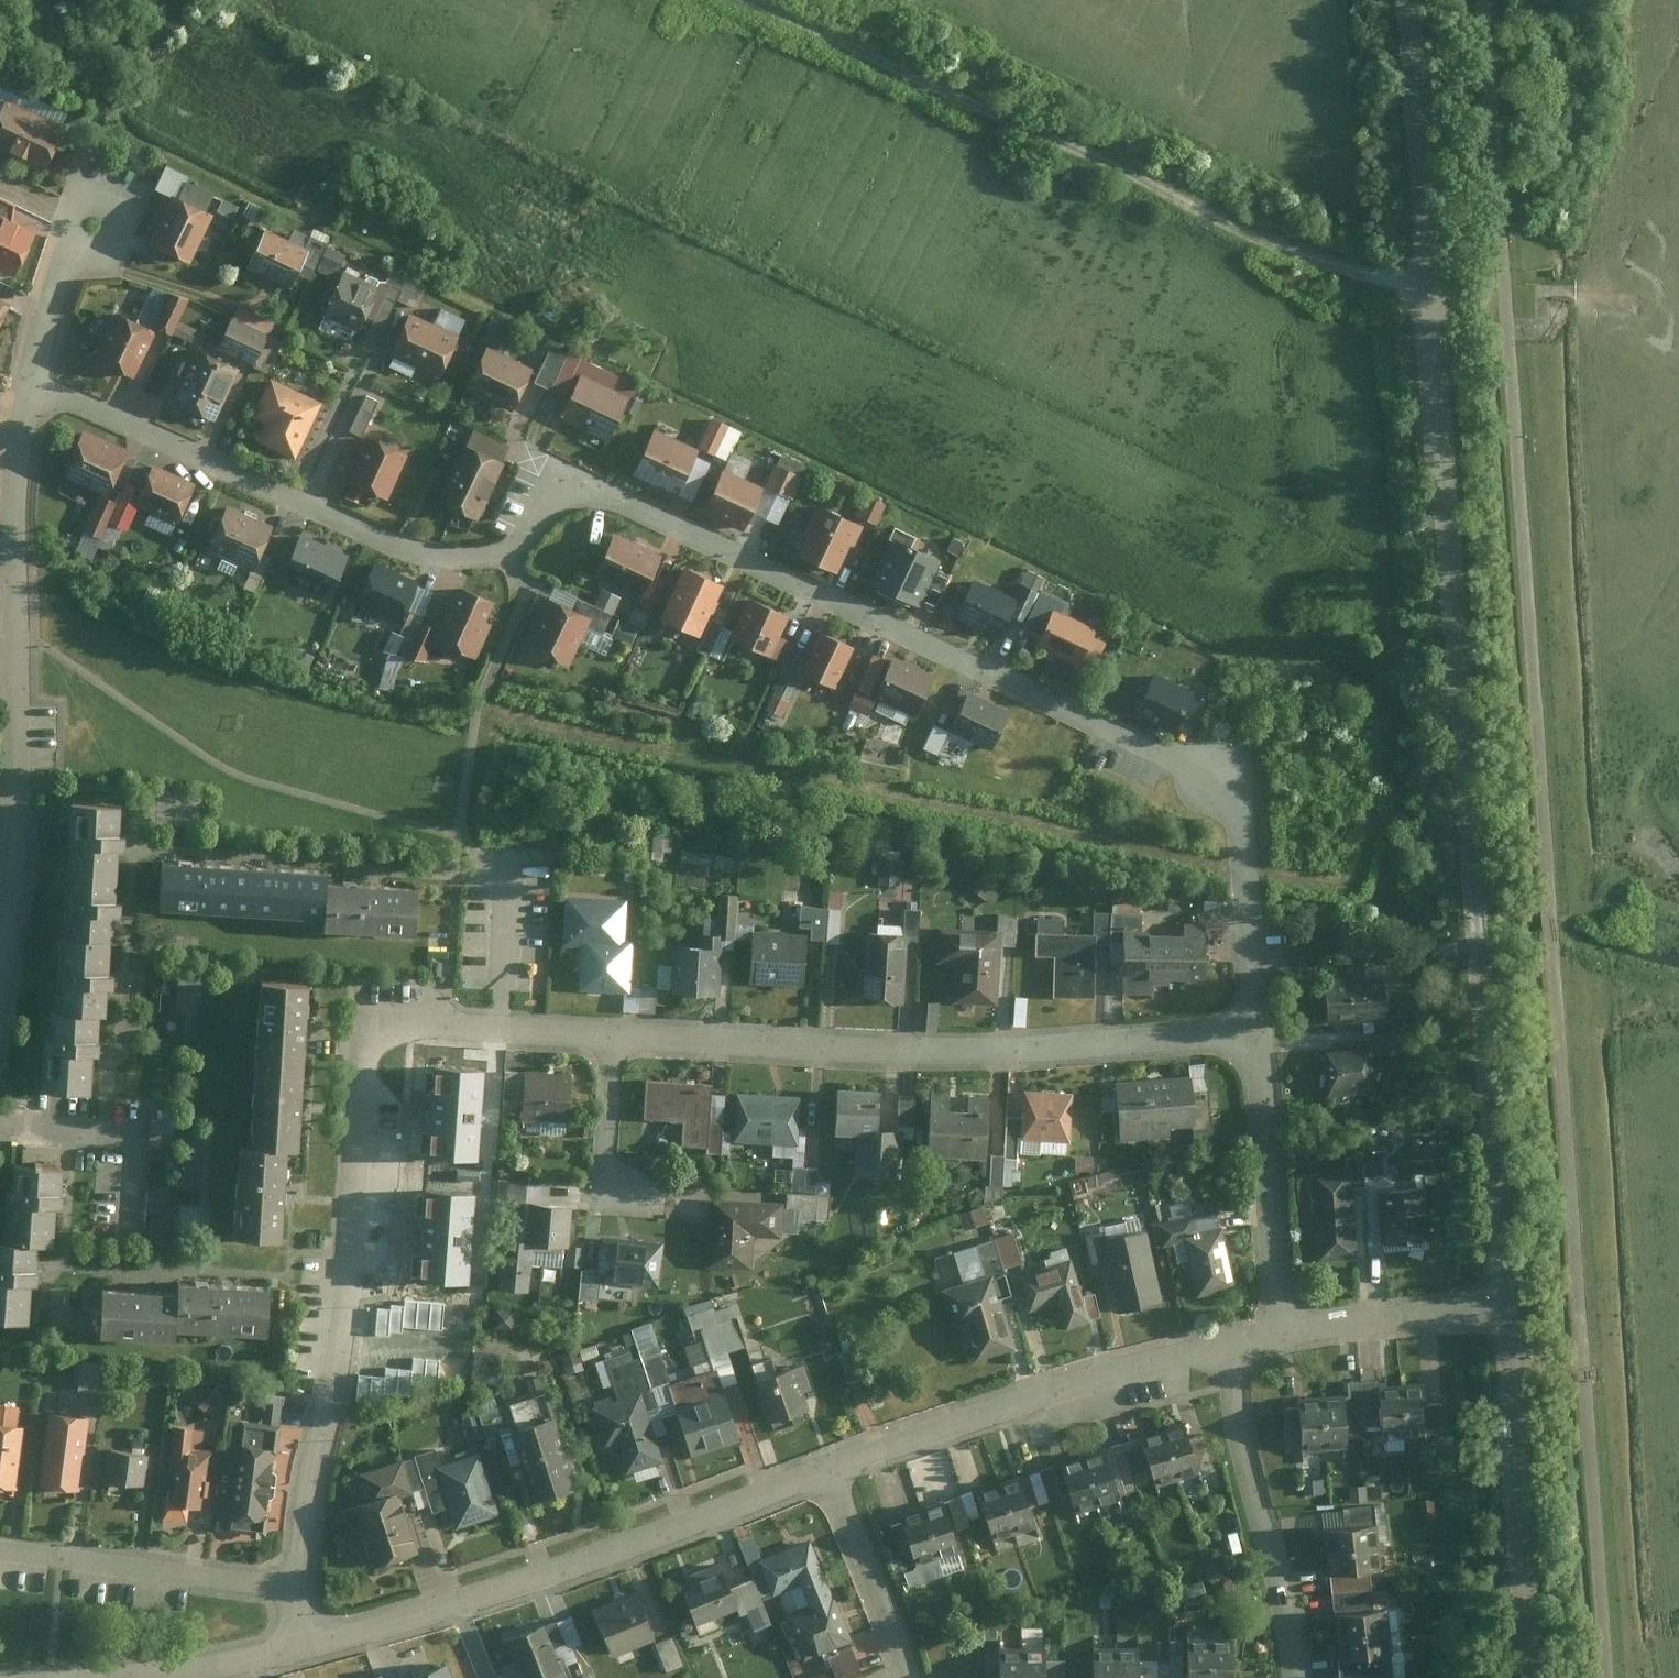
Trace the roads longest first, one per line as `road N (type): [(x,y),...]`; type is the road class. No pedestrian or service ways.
road 1 (residential): [(31,367),(71,395),(425,547),(512,553),(554,500),(585,491),(623,498),(1216,777),(1237,824),(1252,1034)]
road 2 (unclassified): [(1504,1305),(1409,0)]
road 3 (residential): [(611,1039),(398,1030),(377,1032),(362,1053),(347,1251),(296,1588)]
road 4 (track): [(720,0),(1351,286),(1433,315)]
road 5 (residential): [(1252,1034),(963,1053),(611,1039)]
road 6 (residential): [(0,972),(15,767),(14,457),(31,367)]
road 7 (residential): [(829,1467),(1220,1345)]
road 8 (residential): [(458,1604),(829,1467)]
road 9 (unclassified): [(1533,1677),(1504,1305)]
road 10 (residential): [(1220,1345),(1294,1677)]
road 11 (residential): [(296,1588),(0,1550)]
road 12 (residential): [(1252,1034),(1282,1328)]
road 13 (residential): [(829,1467),(905,1677)]
road 14 (residential): [(1282,1328),(1504,1305)]
road 15 (residential): [(611,1039),(605,1197),(661,1200)]
road 16 (residential): [(53,287),(64,217),(87,208),(118,236),(106,265),(82,281)]
road 17 (residential): [(123,1677),(307,1646)]
road 18 (residential): [(307,1646),(458,1604)]

